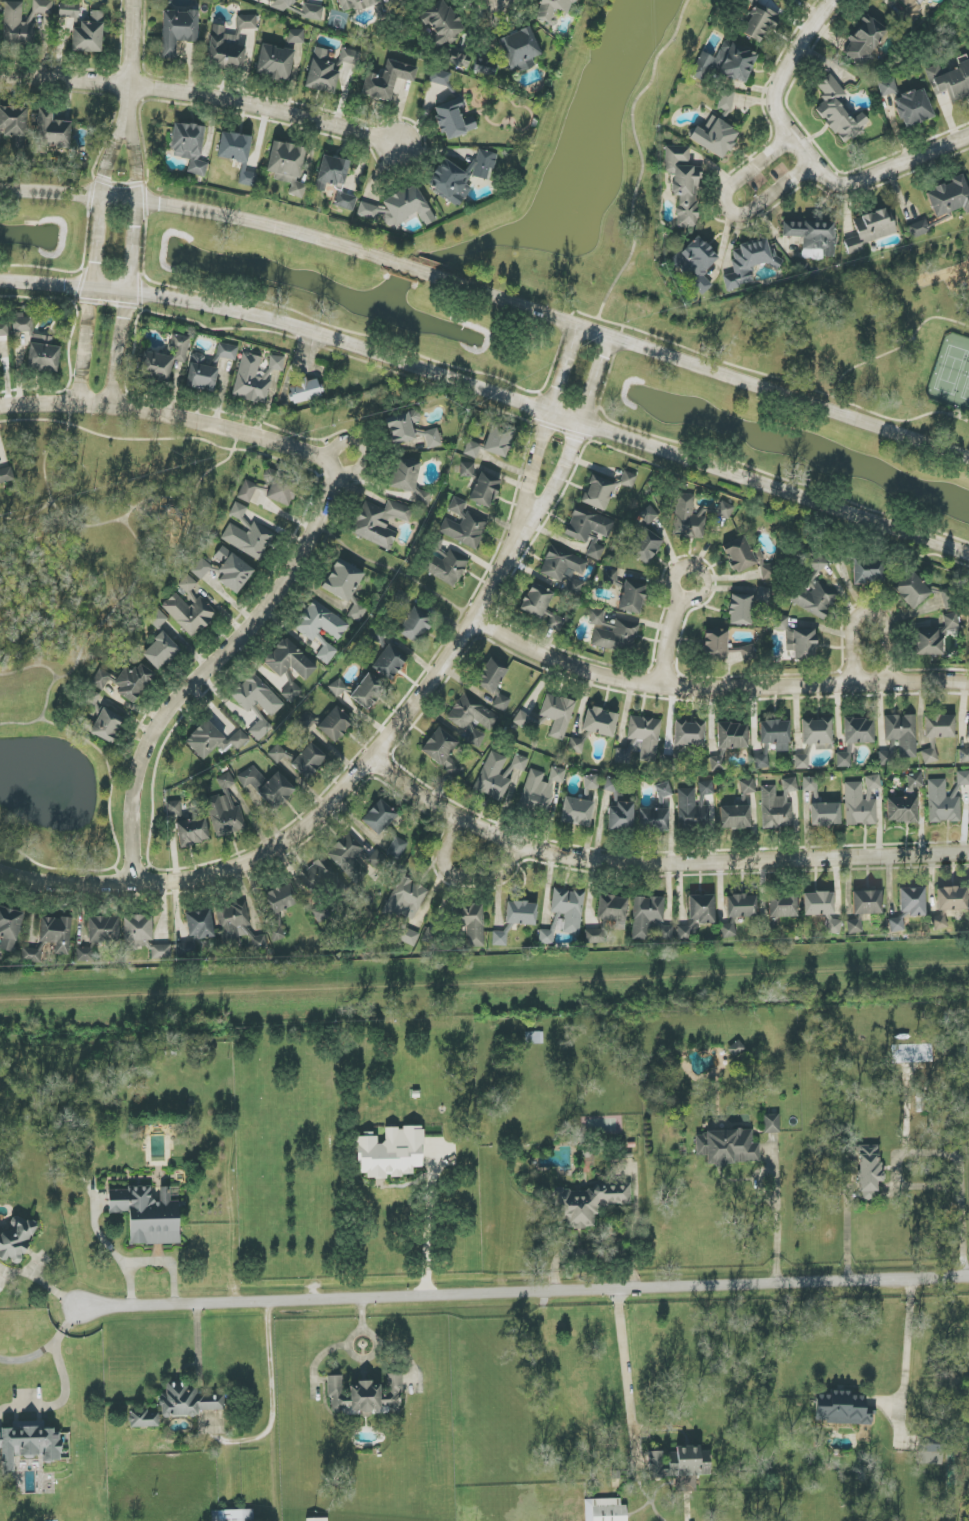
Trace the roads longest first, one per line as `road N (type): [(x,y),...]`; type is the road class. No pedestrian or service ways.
road 1 (residential): [(79,1302),(968,1272)]
road 2 (secondary): [(131,292),(352,344),(968,554)]
road 3 (residential): [(524,527),(477,621),(373,759),(286,841),(240,868),(180,882),(83,885),(0,872)]
road 4 (residential): [(968,853),(605,864),(519,845),(470,824),(373,759)]
road 5 (secondary): [(968,459),(437,276)]
road 6 (residential): [(477,621),(587,676),(661,689),(968,685)]
road 7 (residential): [(134,883),(134,793),(155,730),(285,583),(336,482),(332,470)]
road 8 (residential): [(0,81),(132,91),(398,146)]
road 9 (residential): [(332,470),(267,439),(149,413),(75,404),(0,407)]
road 10 (secondary): [(398,262),(283,228),(136,200)]
road 11 (residential): [(809,165),(747,214),(726,210),(727,192),(793,140)]
road 12 (residential): [(682,601),(706,590),(695,567),(671,578),(682,601),(661,689)]
road 13 (residential): [(809,165),(775,99),(835,0)]
road 14 (residential): [(968,136),(855,185),(832,182),(809,165)]
road 15 (residential): [(887,686),(887,627),(866,613),(853,623),(851,687)]
road 16 (residential): [(519,845),(494,876),(452,874),(445,855),(462,819)]
road 17 (residential): [(128,128),(137,0)]

